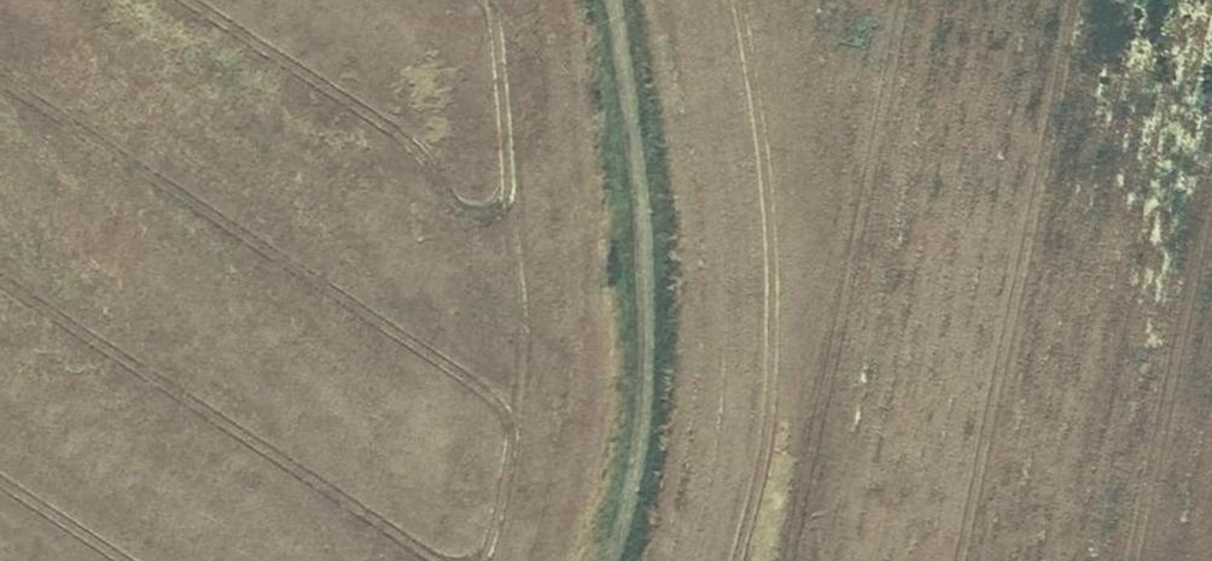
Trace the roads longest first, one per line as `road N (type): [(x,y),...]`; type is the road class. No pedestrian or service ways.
road 1 (track): [(609,560),(640,396),(639,267),(601,0)]

